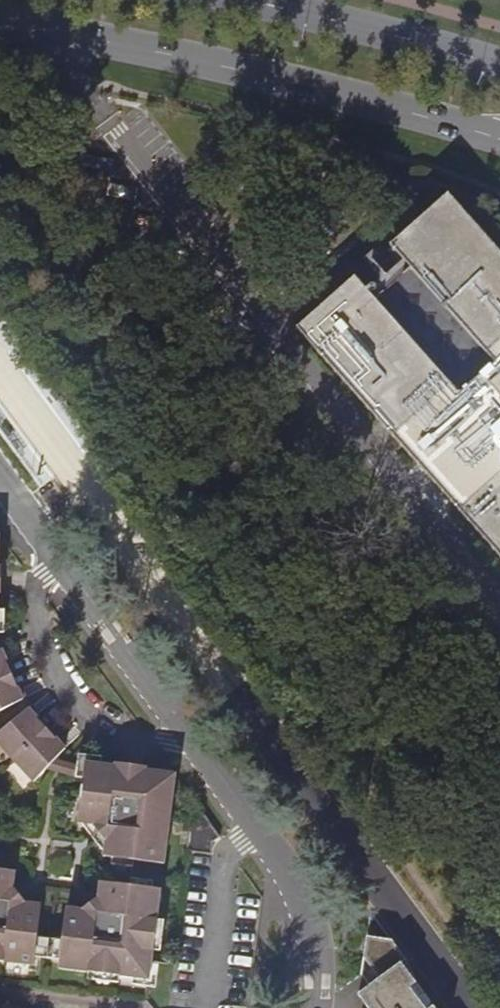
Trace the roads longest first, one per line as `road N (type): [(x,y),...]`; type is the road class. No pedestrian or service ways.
road 1 (residential): [(0,481),(285,867),(309,919),(309,1007)]
road 2 (secondary): [(0,27),(194,60),(499,142)]
road 3 (secondary): [(499,69),(242,0)]

